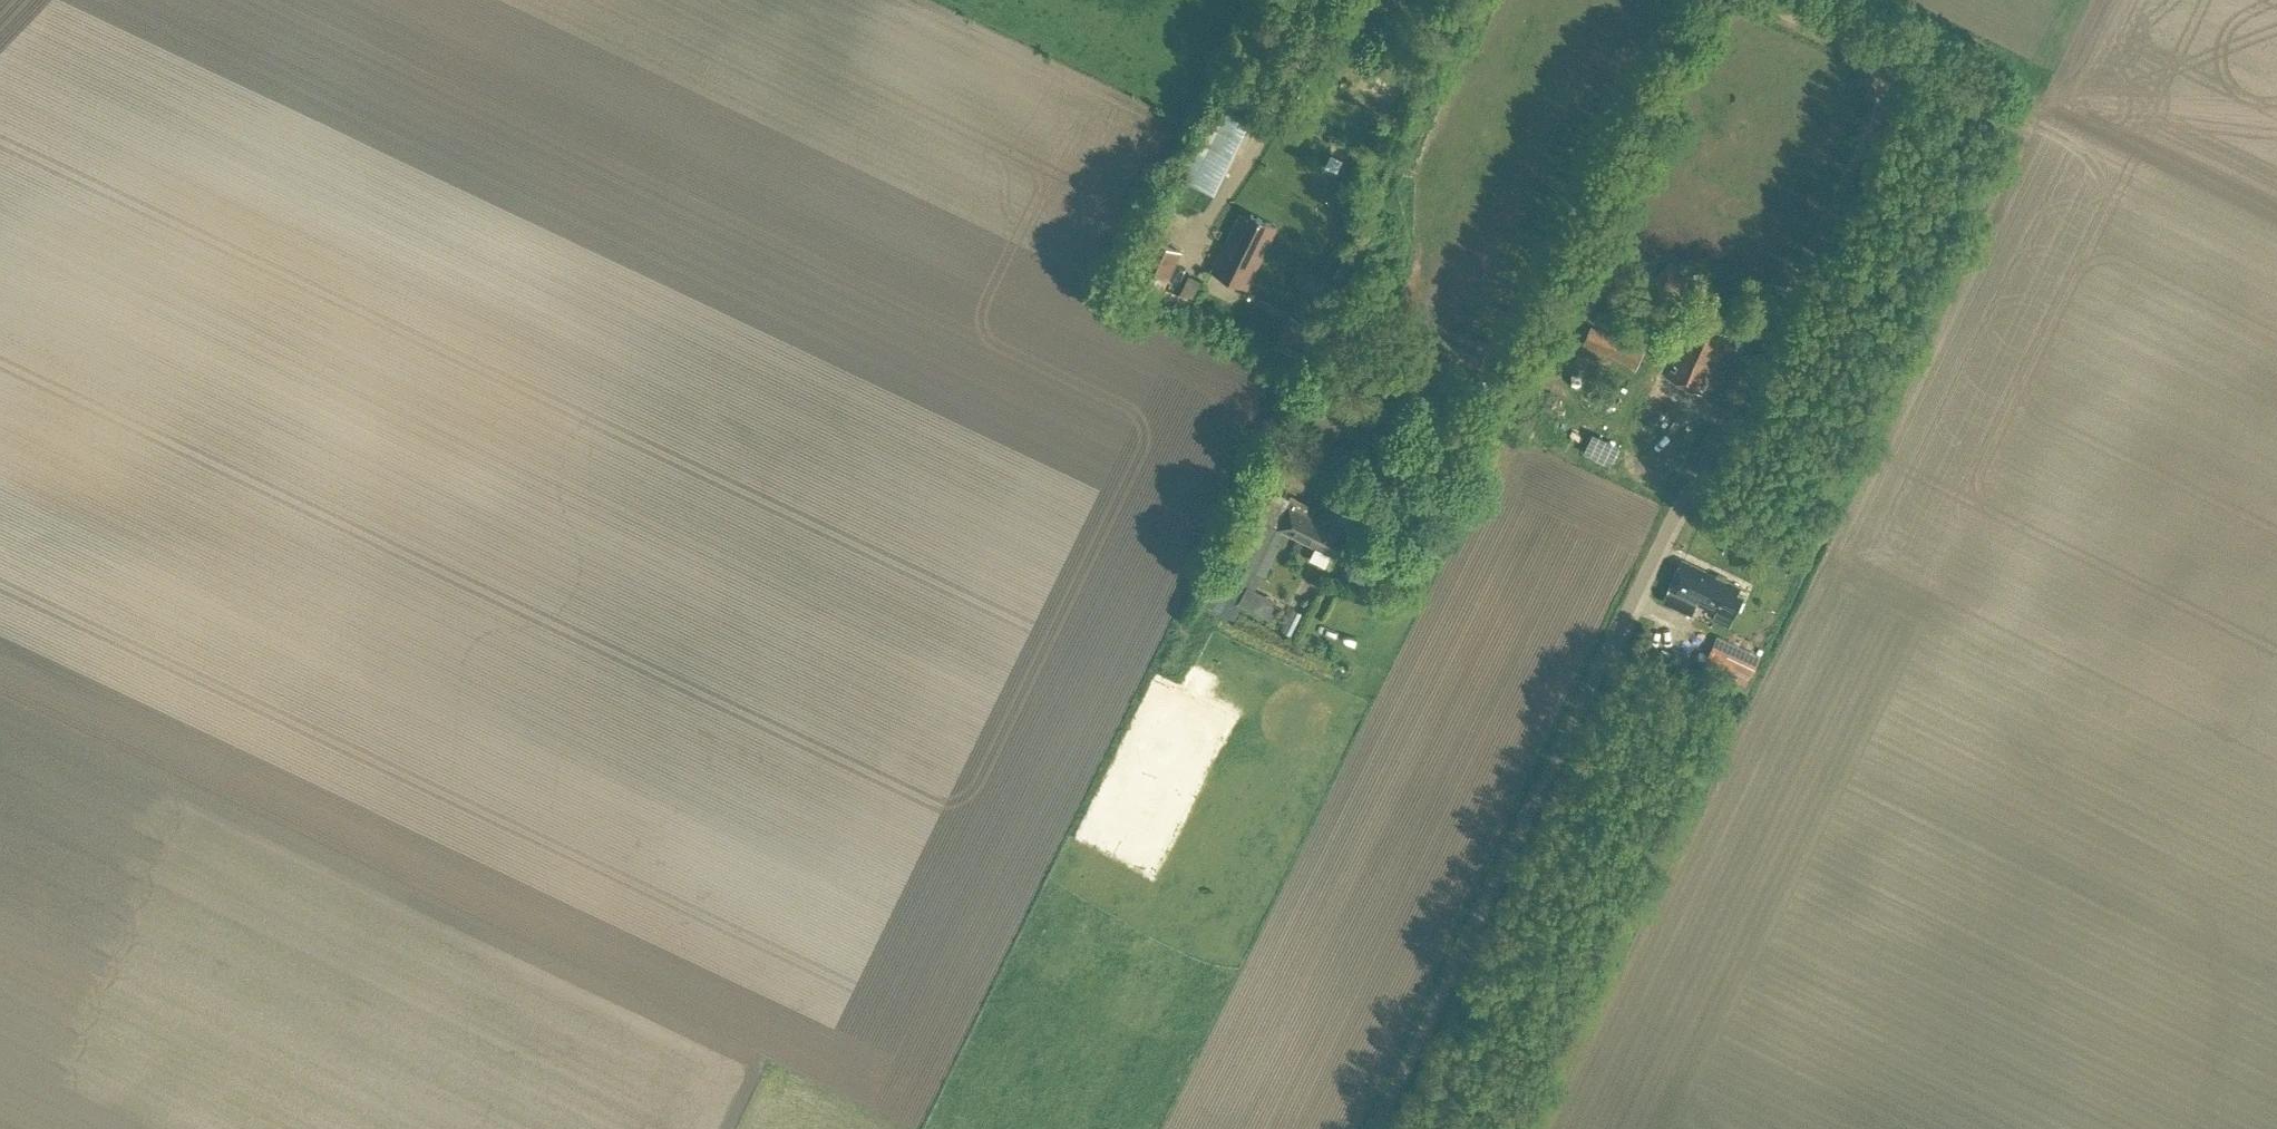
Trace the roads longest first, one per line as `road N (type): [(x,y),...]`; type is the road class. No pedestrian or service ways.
road 1 (unclassified): [(1376,1128),(1893,78),(1733,0)]

